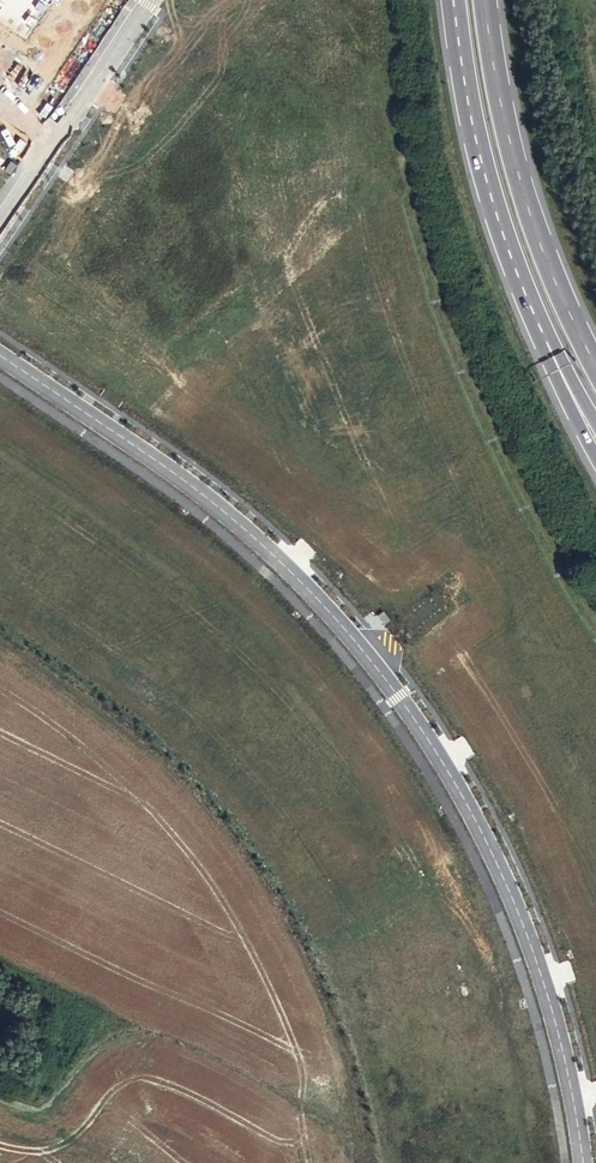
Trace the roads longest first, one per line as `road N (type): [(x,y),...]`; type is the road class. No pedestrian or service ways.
road 1 (unclassified): [(0,351),(215,495),(269,539),(374,653),(506,869),(541,952),(588,1162)]
road 2 (trunk): [(595,368),(521,188),(485,0)]
road 3 (trunk): [(454,0),(479,151),(547,343)]
road 4 (unclassified): [(0,240),(152,0)]
road 5 (trunk): [(547,343),(595,458)]

